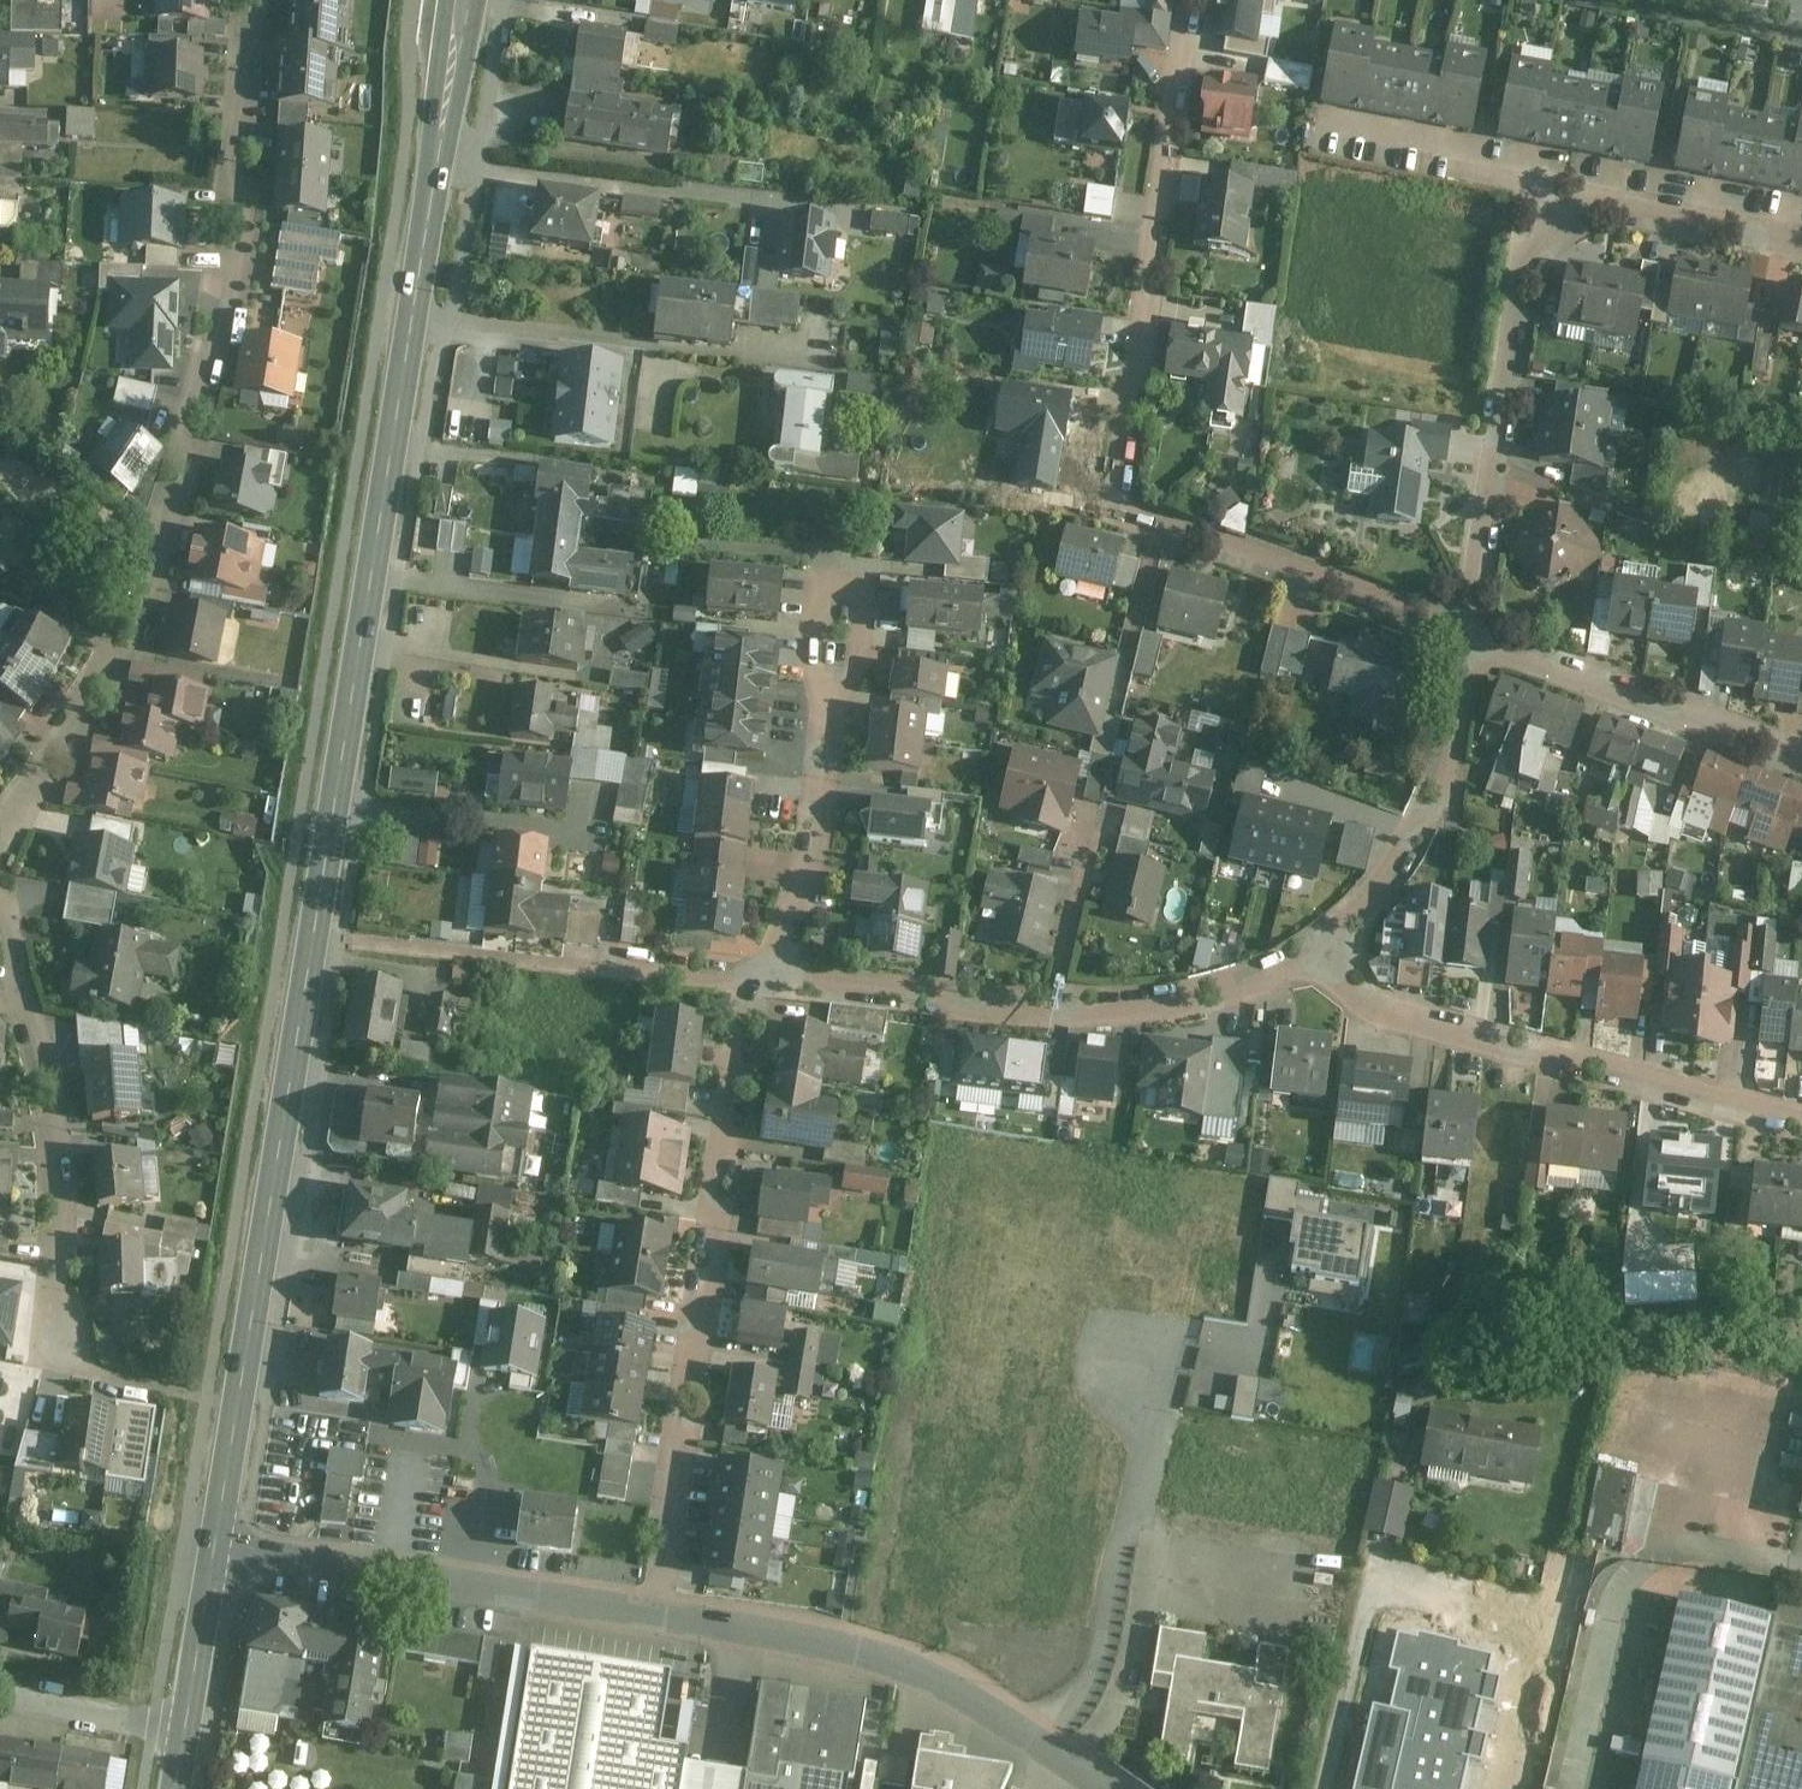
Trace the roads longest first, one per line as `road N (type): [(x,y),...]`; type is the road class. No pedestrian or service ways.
road 1 (secondary): [(461,0),(216,1544)]
road 2 (residential): [(0,841),(95,703),(158,580),(213,367),(249,174),(252,0)]
road 3 (residential): [(1189,0),(1106,505),(1464,634)]
road 4 (residential): [(654,1611),(757,981)]
road 5 (residential): [(1331,951),(1366,992),(1397,1012),(1801,1116)]
road 6 (residential): [(0,887),(29,942),(55,1119),(62,1342)]
road 7 (residential): [(1178,1327),(1094,1684),(1051,1750)]
road 8 (residential): [(216,1544),(654,1611)]
road 9 (residential): [(1560,219),(1520,265),(1464,634)]
road 10 (residential): [(654,1611),(882,1654),(1051,1750)]
road 11 (residential): [(757,981),(338,941)]
road 12 (residential): [(757,981),(777,949),(816,830),(844,585)]
road 13 (residential): [(1464,634),(1801,757)]
road 14 (residential): [(1464,634),(1443,786),(1331,951)]
road 15 (residential): [(1050,1008),(757,981)]
road 16 (residential): [(1331,951),(1217,993),(1127,1007),(1050,1008)]
road 17 (residential): [(1317,124),(1482,153),(1534,181),(1560,219)]
road 18 (residential): [(1560,219),(1596,207),(1637,209),(1801,240)]
road 19 (secondary): [(216,1544),(185,1733)]
road 20 (residential): [(0,1690),(185,1733)]
road 21 (residential): [(1050,1008),(1092,840)]

